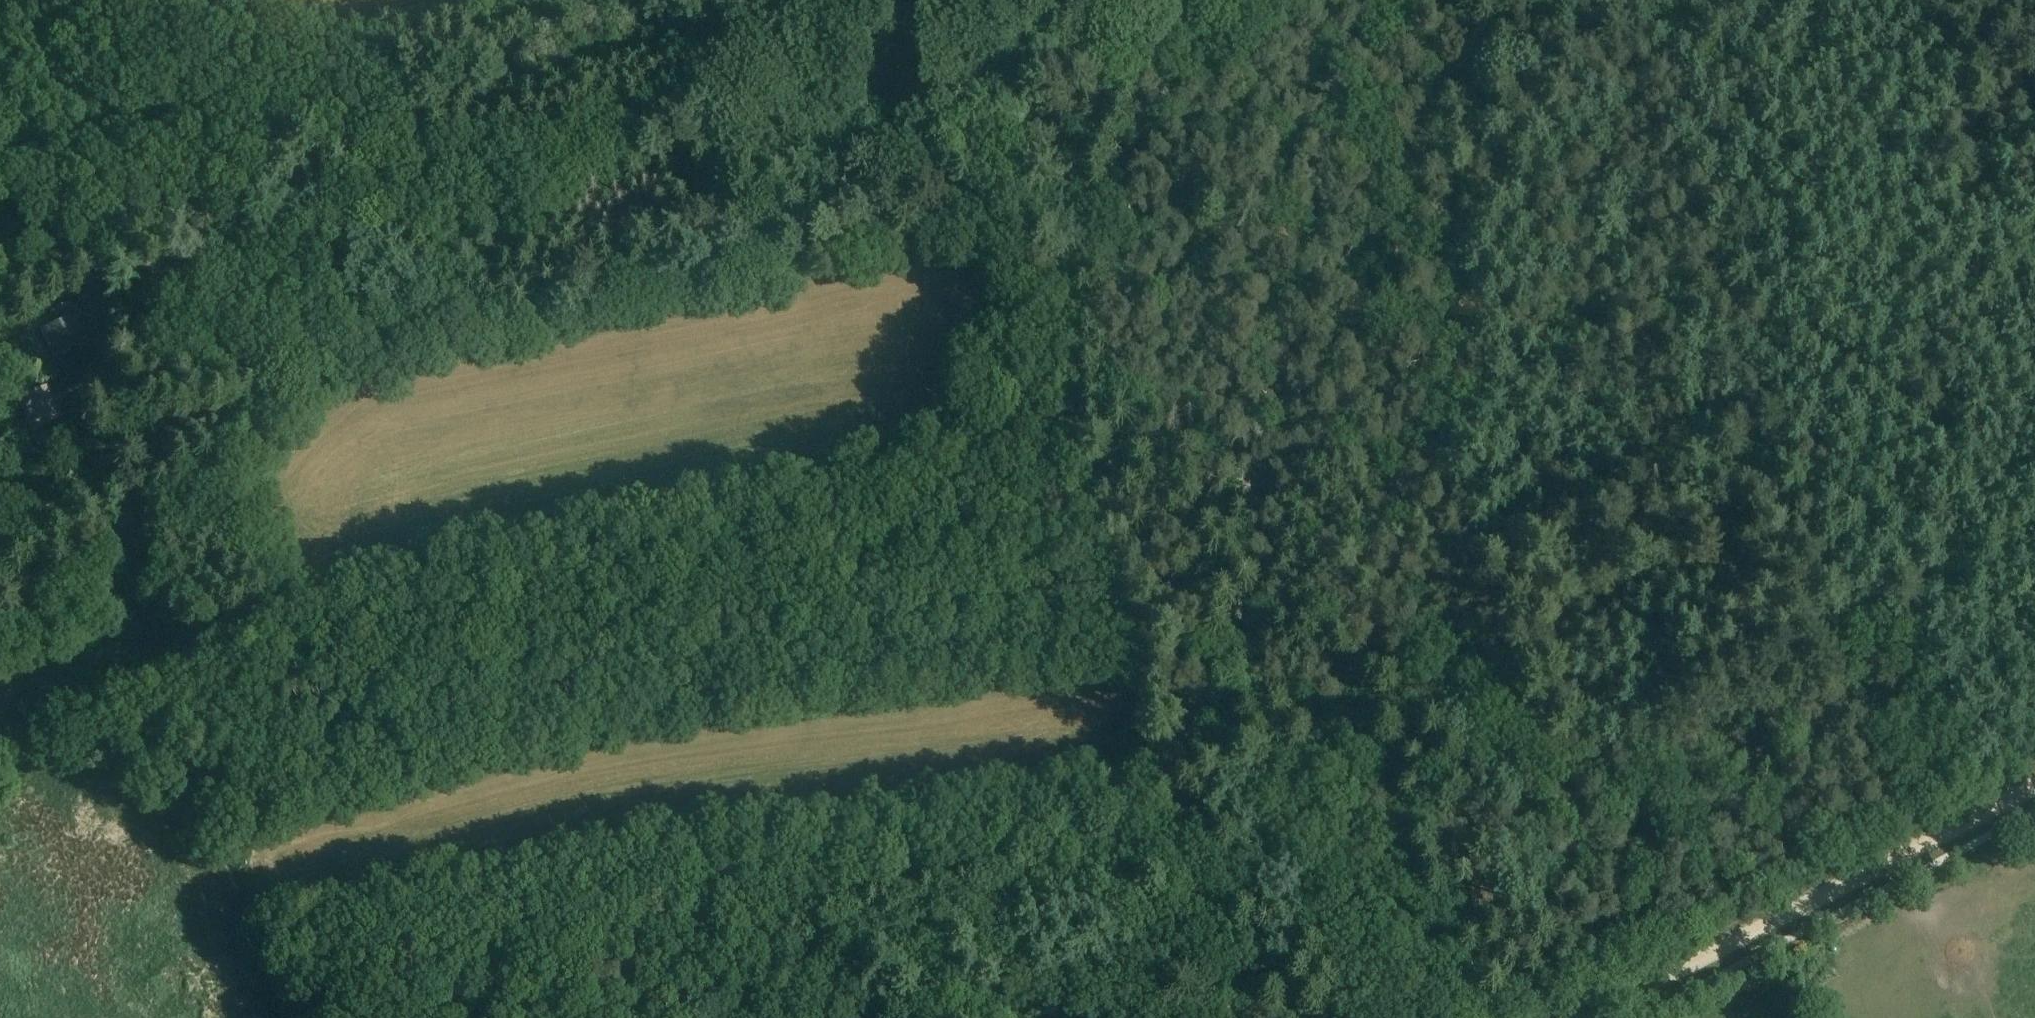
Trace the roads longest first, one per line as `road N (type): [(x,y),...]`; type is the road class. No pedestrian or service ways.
road 1 (track): [(697,1017),(819,951),(944,912),(1034,873),(1095,821),(1136,768),(1138,656),(1087,513),(1075,448),(1066,206),(1079,138),(1106,88),(1174,0)]
road 2 (track): [(2034,786),(1587,1017)]

